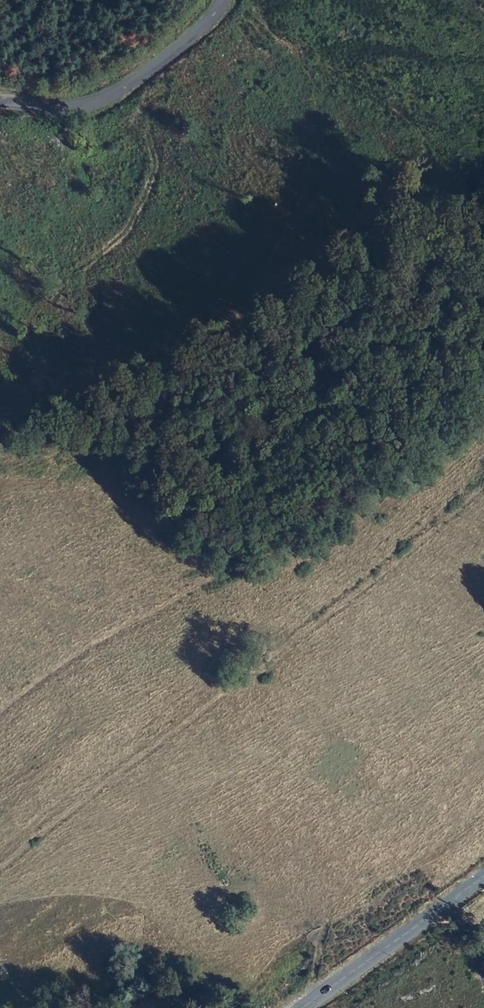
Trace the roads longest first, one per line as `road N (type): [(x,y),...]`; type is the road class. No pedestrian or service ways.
road 1 (secondary): [(223,0),(198,32),(107,93),(77,104),(0,99)]
road 2 (secondary): [(483,877),(298,1007)]

